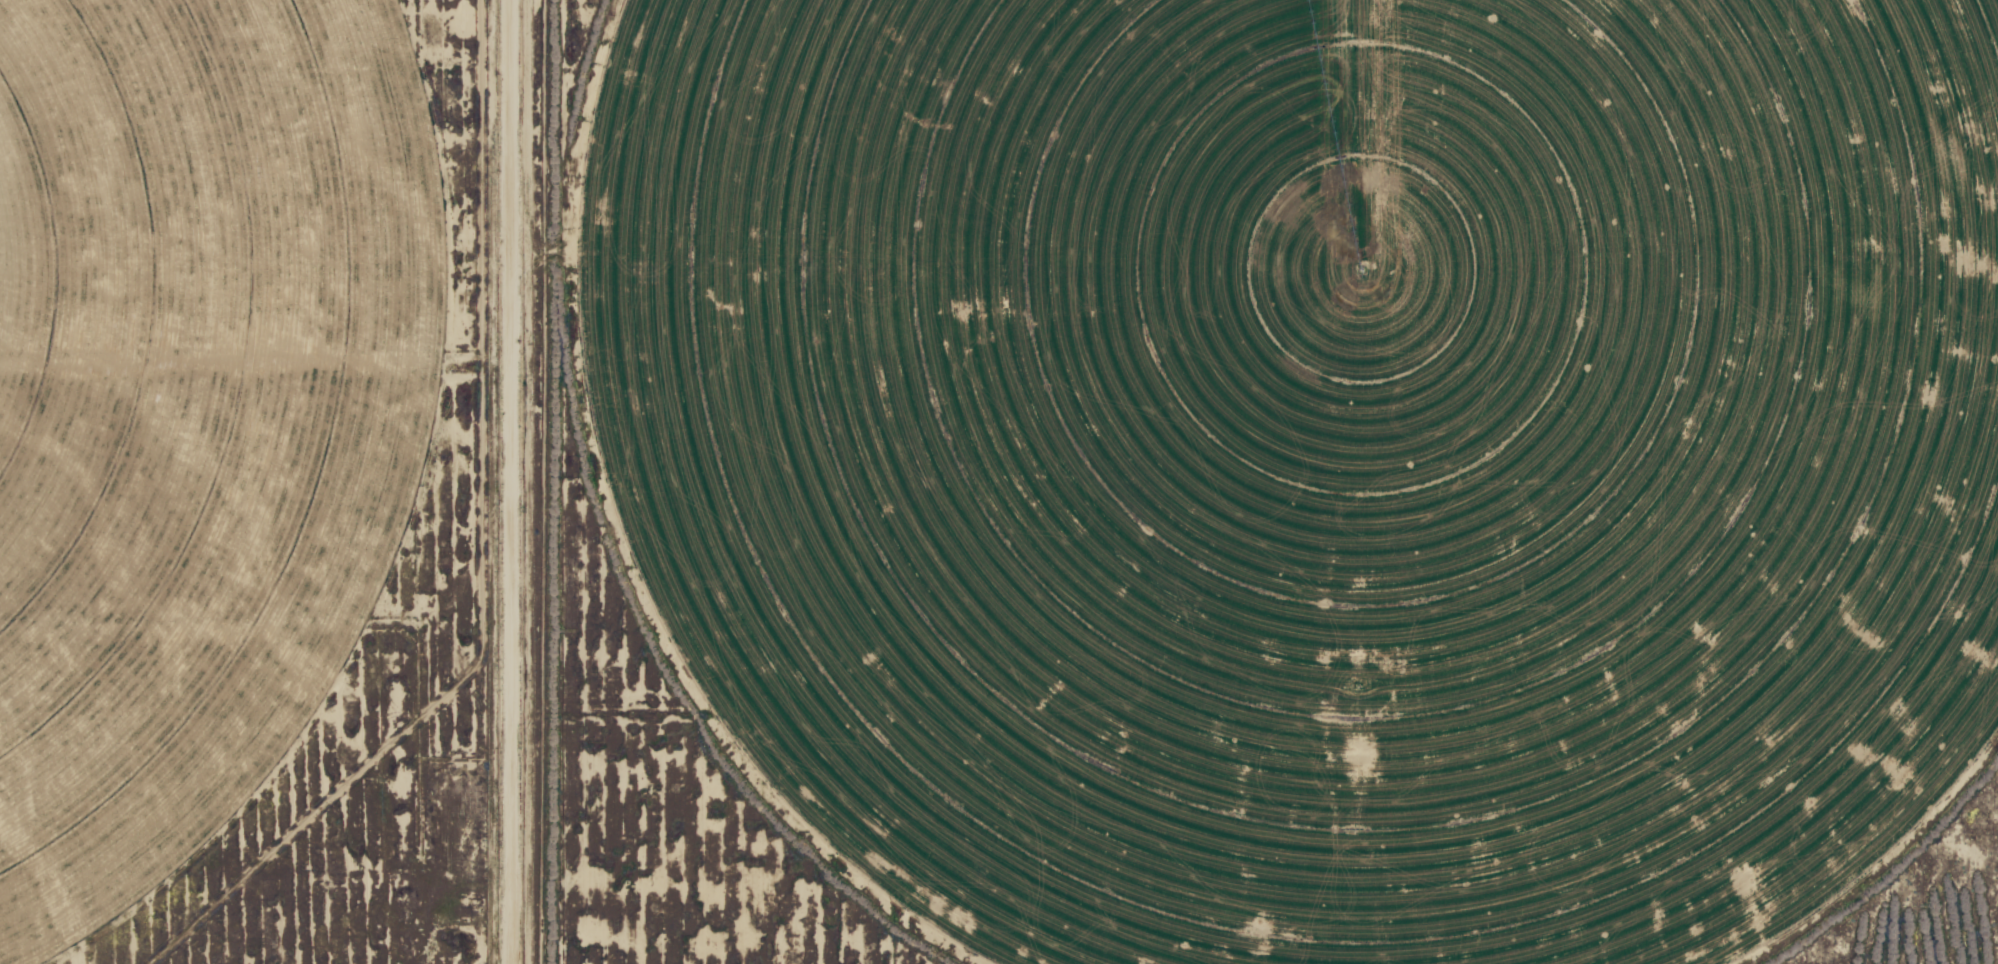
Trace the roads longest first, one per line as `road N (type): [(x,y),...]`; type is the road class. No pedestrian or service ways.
road 1 (residential): [(484,0),(495,963)]

